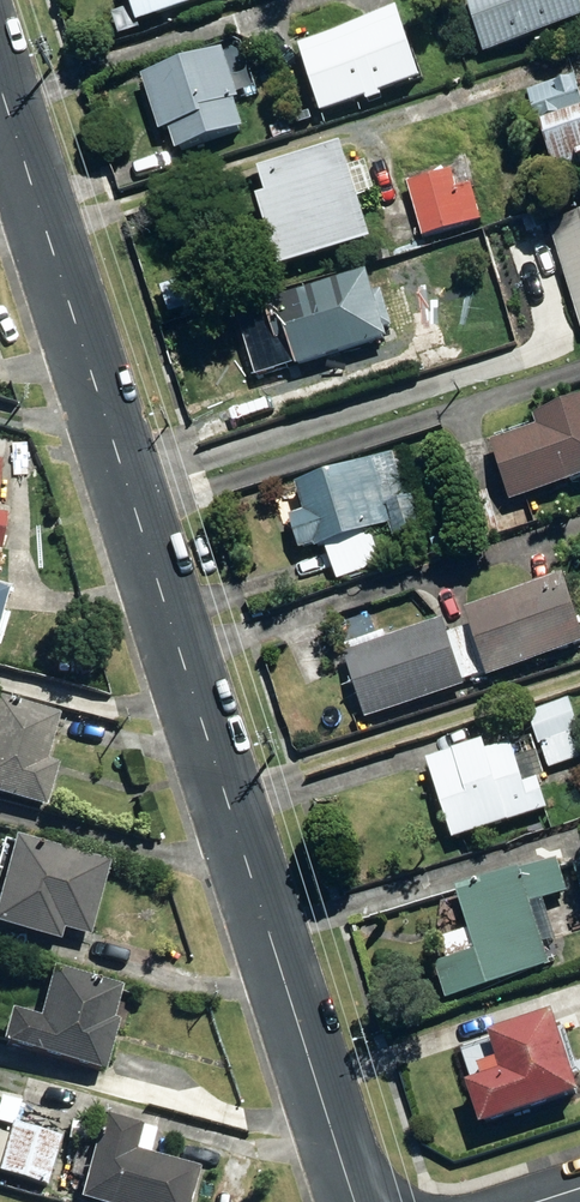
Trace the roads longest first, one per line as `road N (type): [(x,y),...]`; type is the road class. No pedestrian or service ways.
road 1 (residential): [(354,1201),(0,100)]

